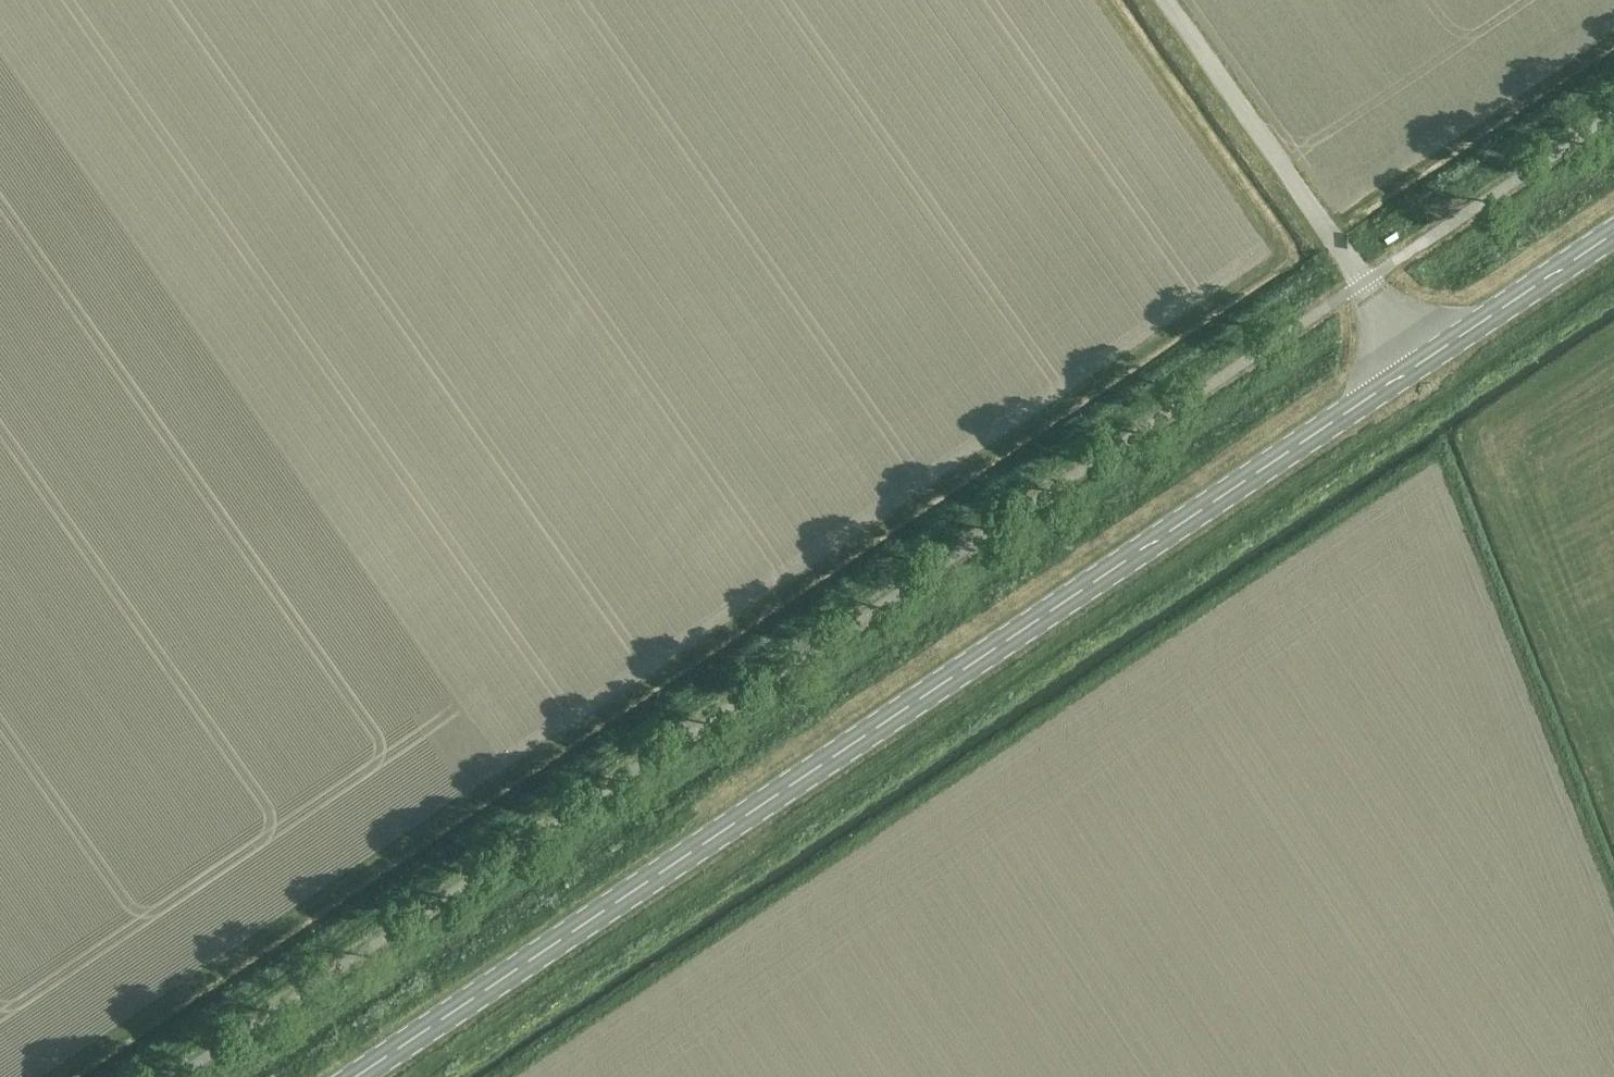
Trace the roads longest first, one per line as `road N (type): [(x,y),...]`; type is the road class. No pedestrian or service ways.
road 1 (secondary): [(354,1076),(1613,235)]
road 2 (track): [(1171,0),(1368,283),(1417,366)]

